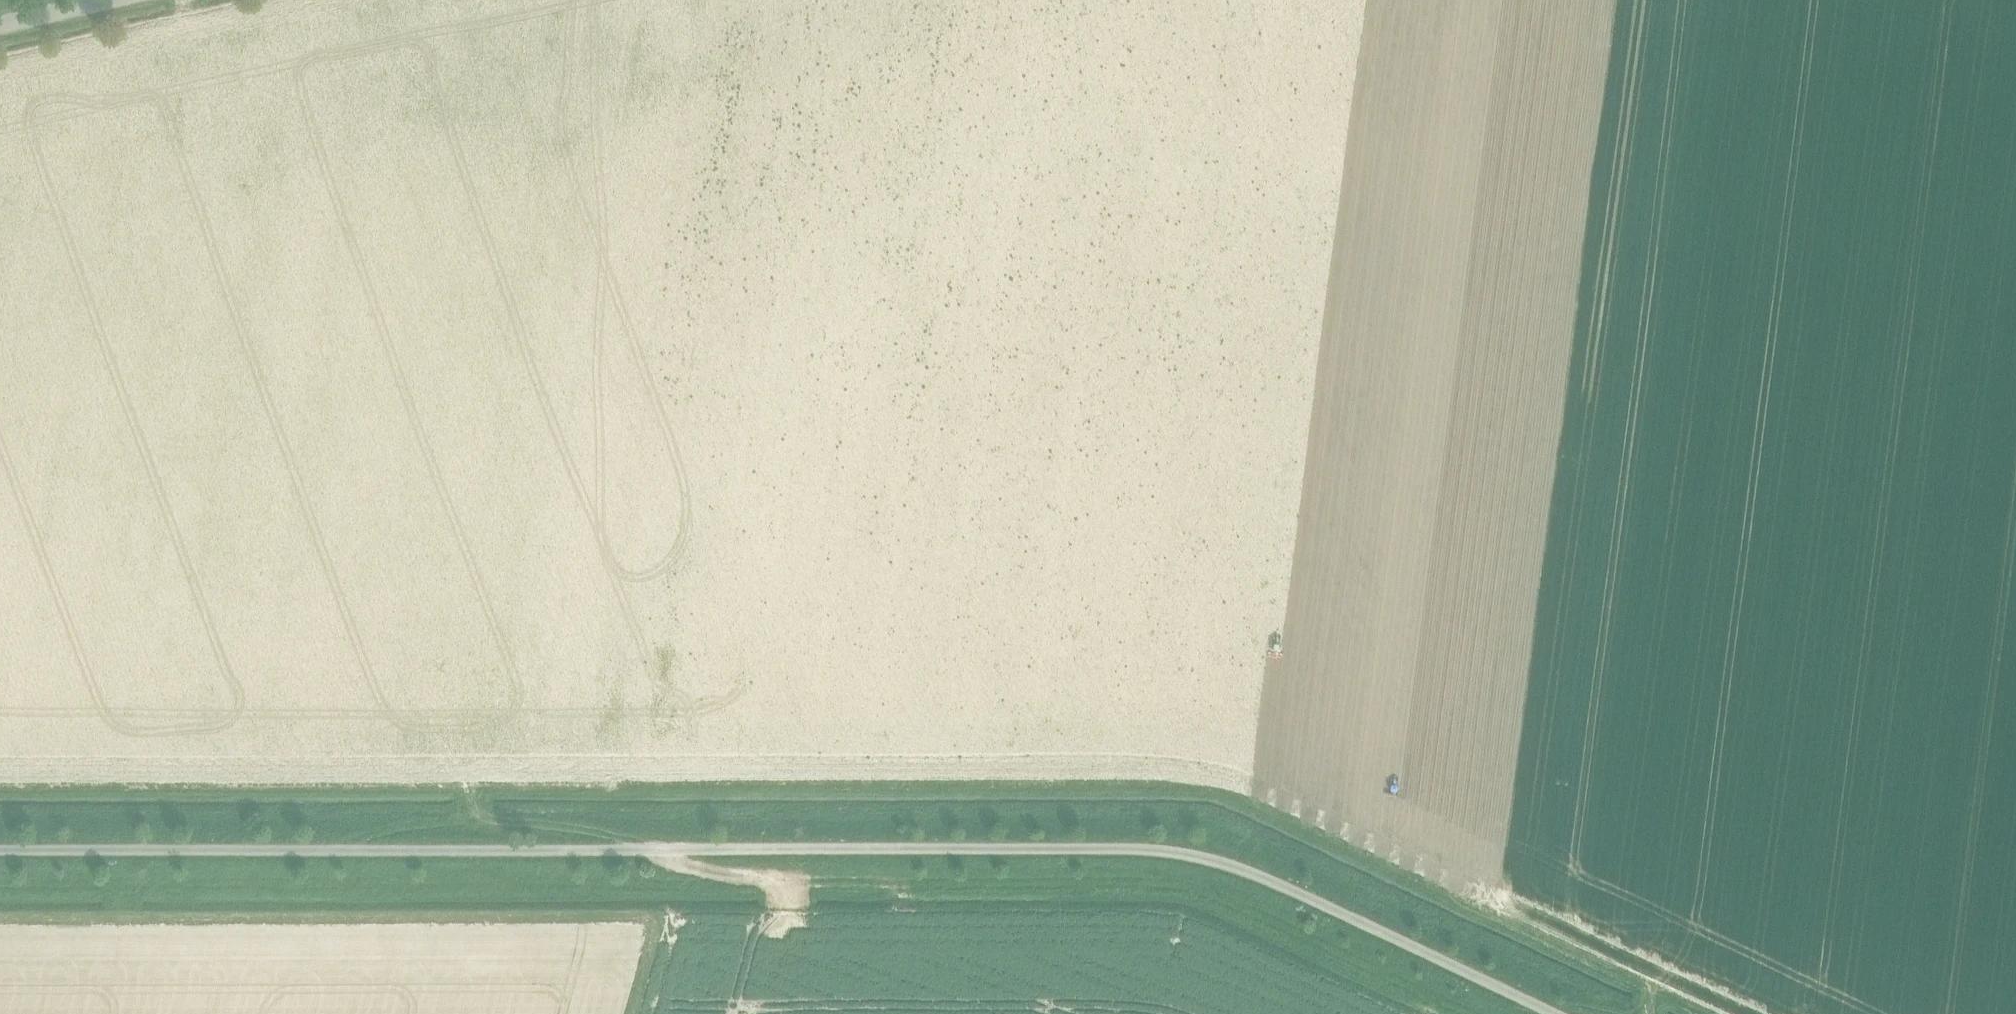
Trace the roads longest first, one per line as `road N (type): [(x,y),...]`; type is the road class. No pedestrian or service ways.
road 1 (unclassified): [(1556,1013),(1278,883),(1159,850),(0,853)]

